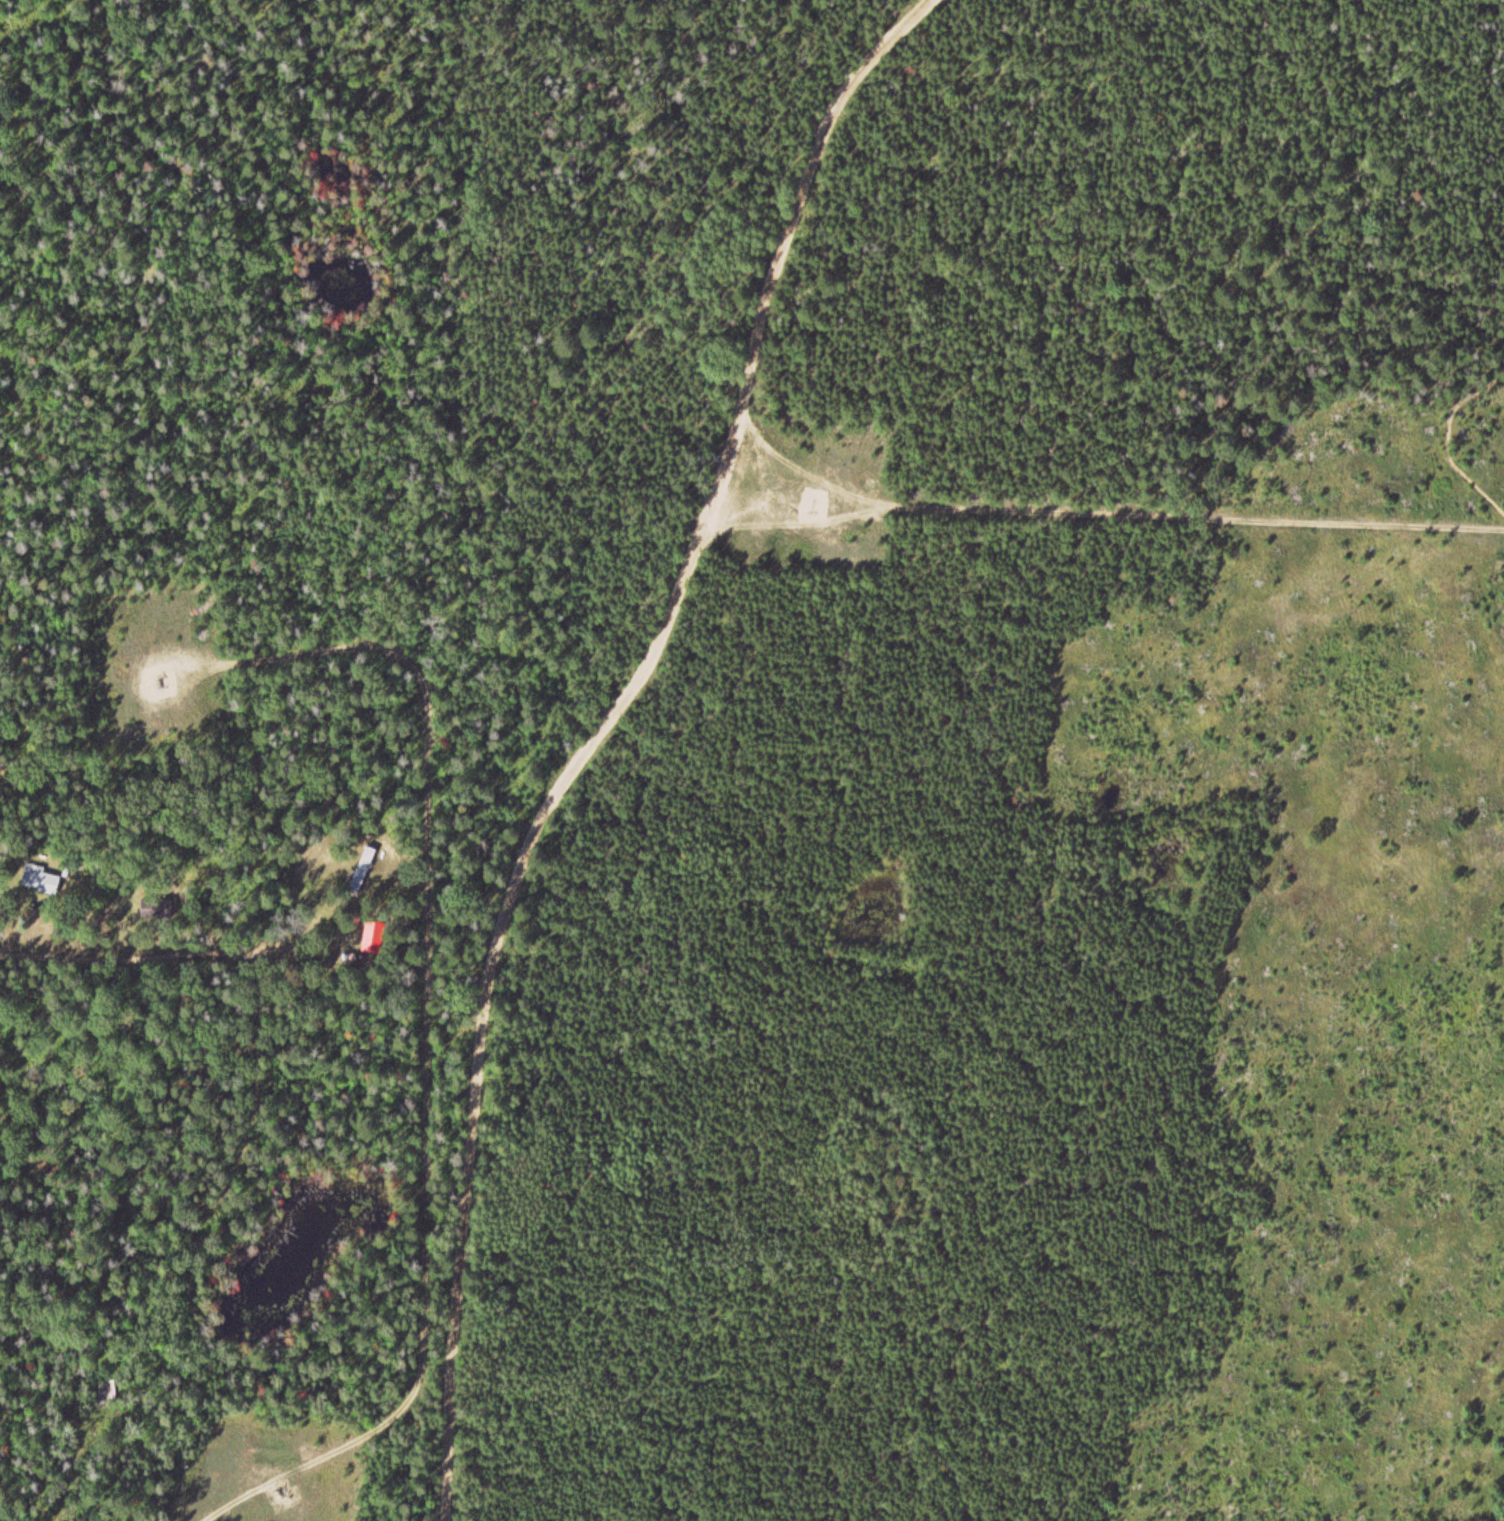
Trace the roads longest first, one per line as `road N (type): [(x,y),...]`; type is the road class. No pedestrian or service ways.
road 1 (residential): [(923,0),(822,107),(763,274),(743,389),(639,667),(515,824),(480,973),(454,1520)]
road 2 (track): [(1503,325),(1471,356),(1433,451),(1503,512)]

